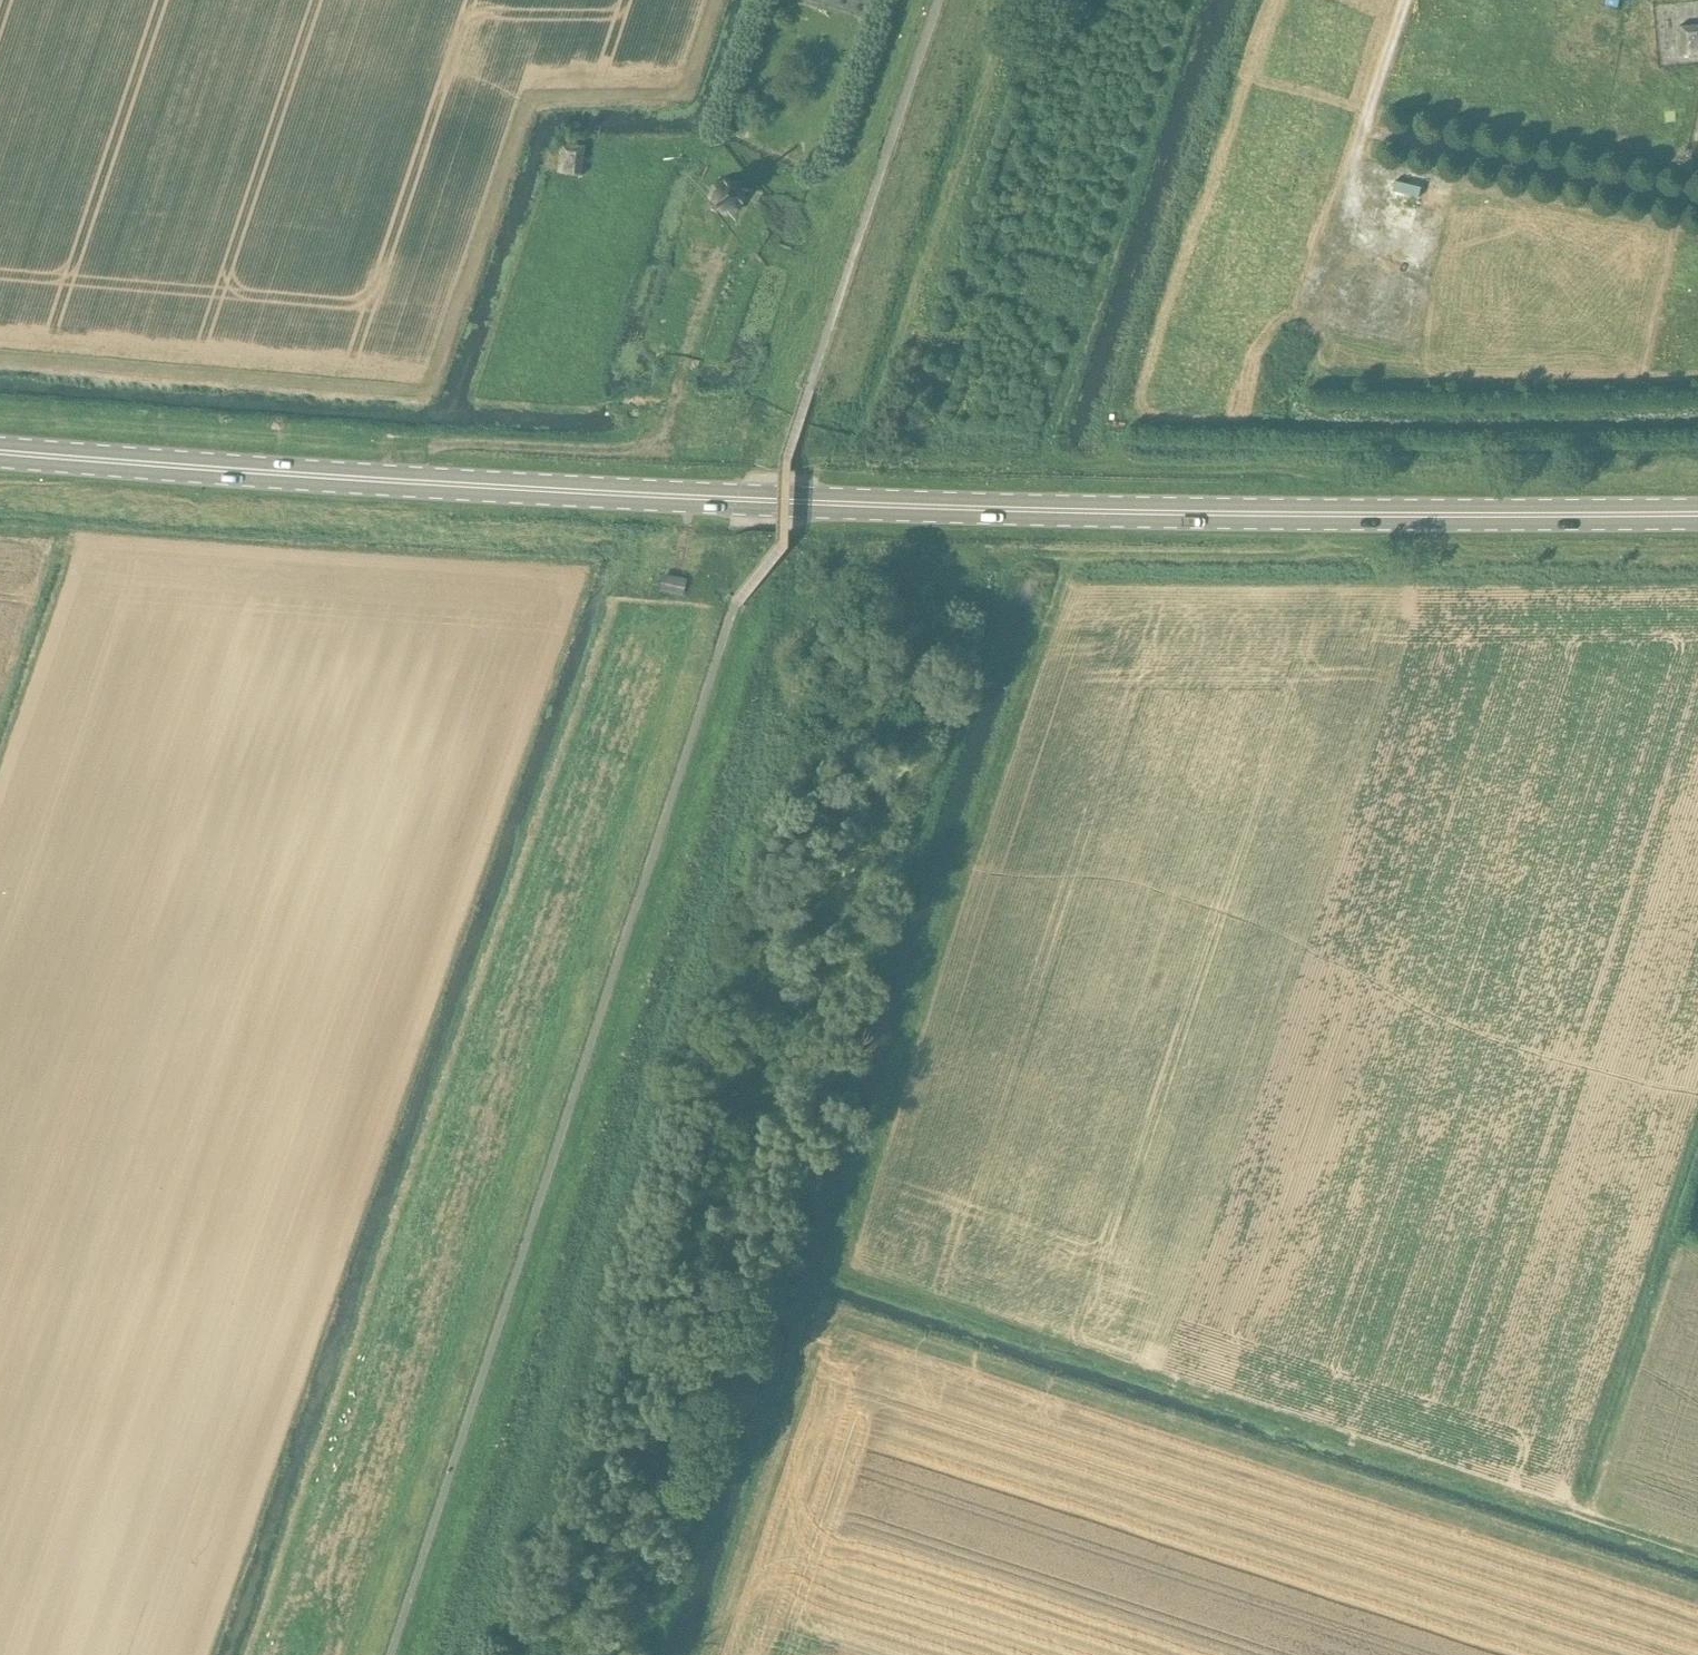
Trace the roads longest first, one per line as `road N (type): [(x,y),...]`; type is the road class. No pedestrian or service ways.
road 1 (secondary): [(1697,513),(799,502),(0,452)]
road 2 (unclassified): [(878,181),(940,0)]

